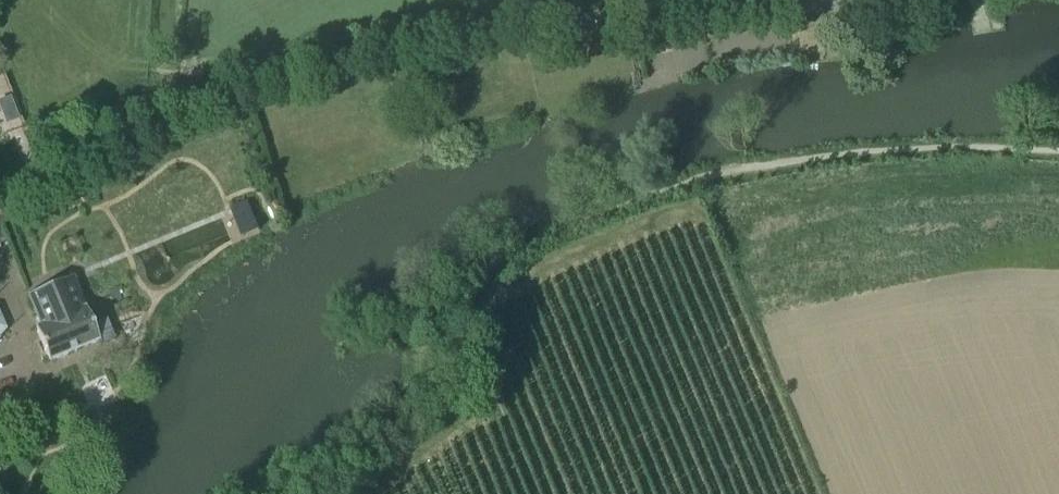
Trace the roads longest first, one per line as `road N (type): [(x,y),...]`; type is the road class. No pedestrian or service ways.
road 1 (unclassified): [(0,199),(241,92),(349,56),(507,27),(853,0)]

